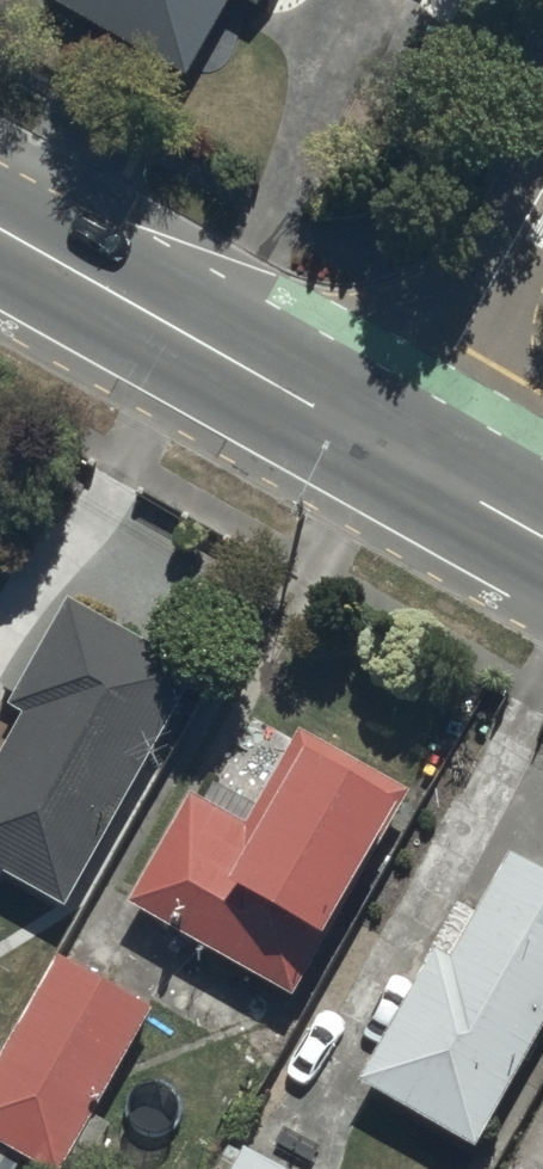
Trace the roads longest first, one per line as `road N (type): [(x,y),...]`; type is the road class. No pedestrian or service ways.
road 1 (primary): [(0,231),(394,452)]
road 2 (residential): [(542,186),(394,452)]
road 3 (primary): [(394,452),(542,536)]

